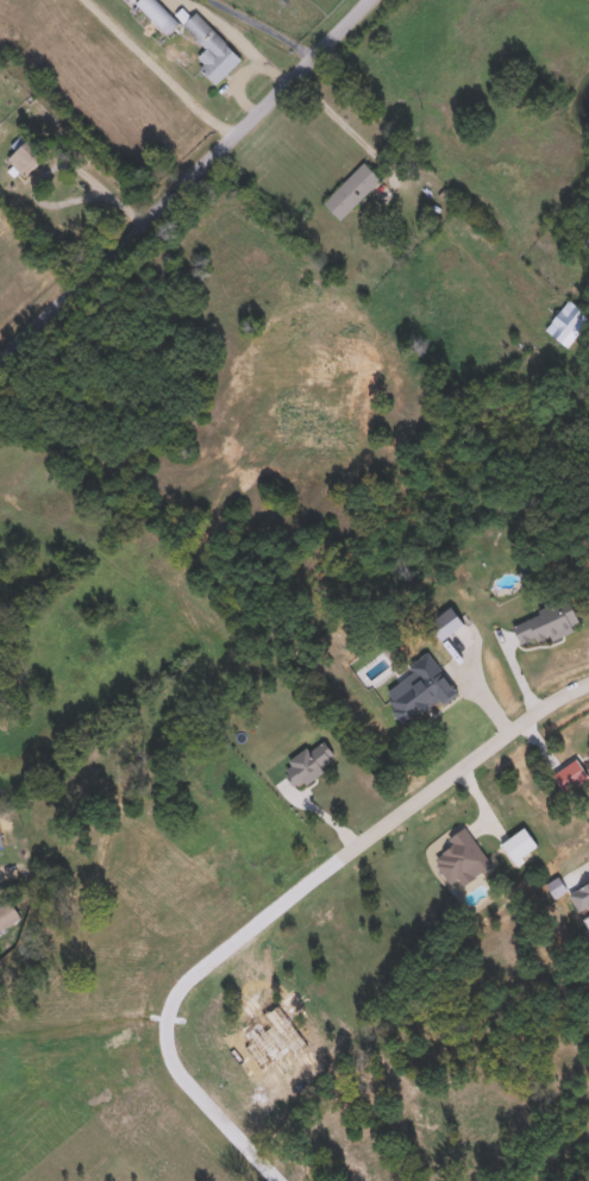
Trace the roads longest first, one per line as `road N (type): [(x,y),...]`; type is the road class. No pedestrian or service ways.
road 1 (residential): [(588,685),(487,746),(170,1000),(164,1030),(174,1066),(278,1180)]
road 2 (residential): [(0,367),(373,0)]

